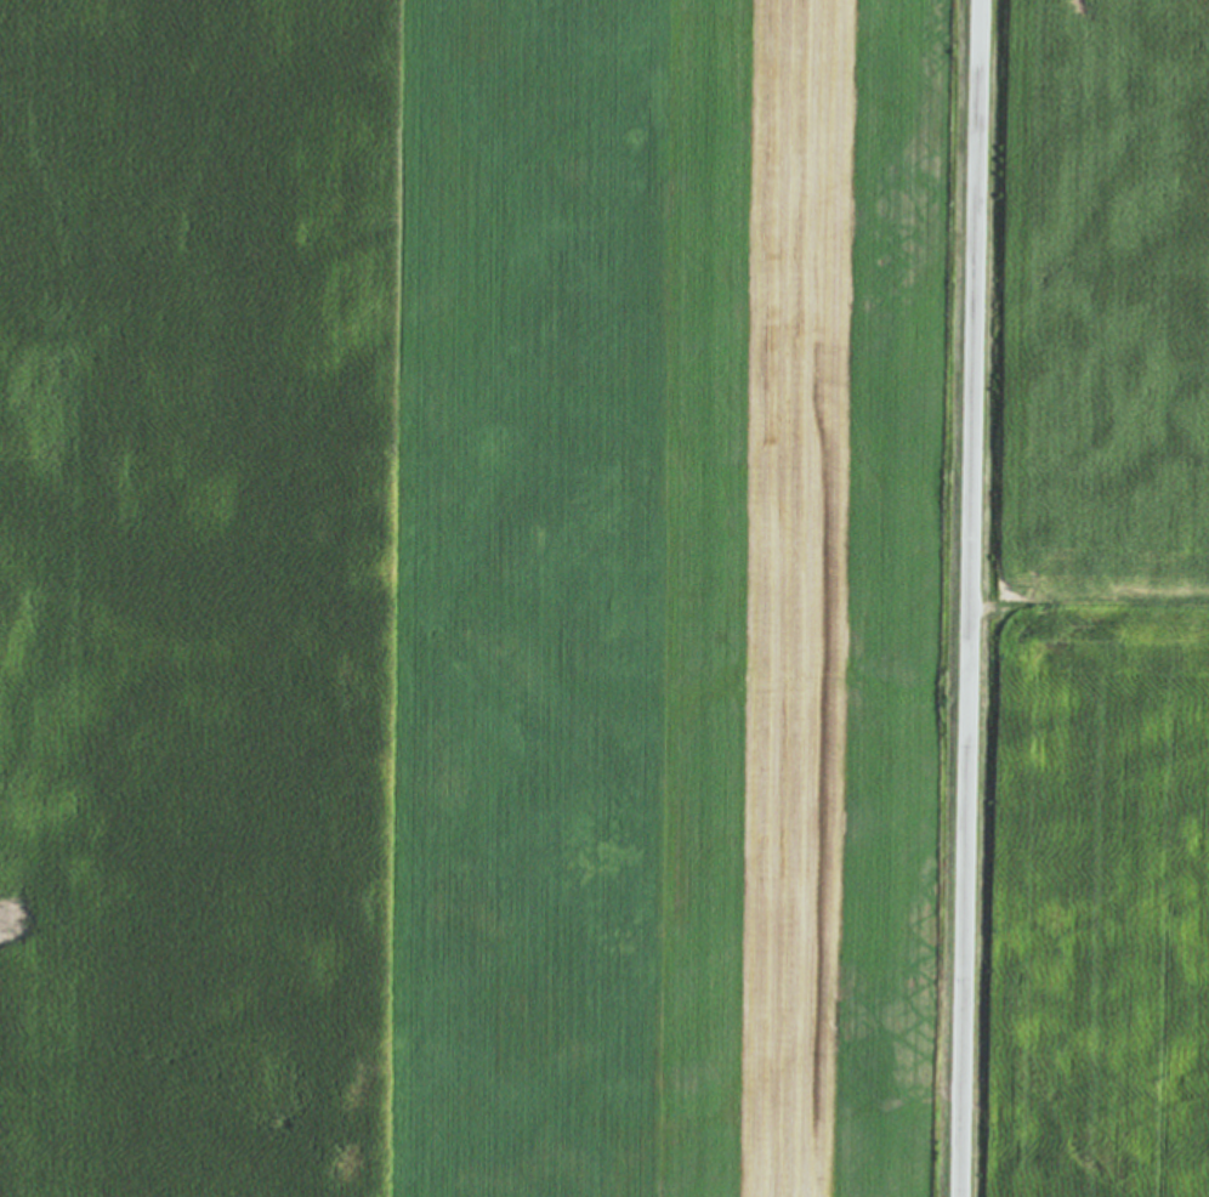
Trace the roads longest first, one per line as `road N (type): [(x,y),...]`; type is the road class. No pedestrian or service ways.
road 1 (residential): [(963,1196),(986,0)]

